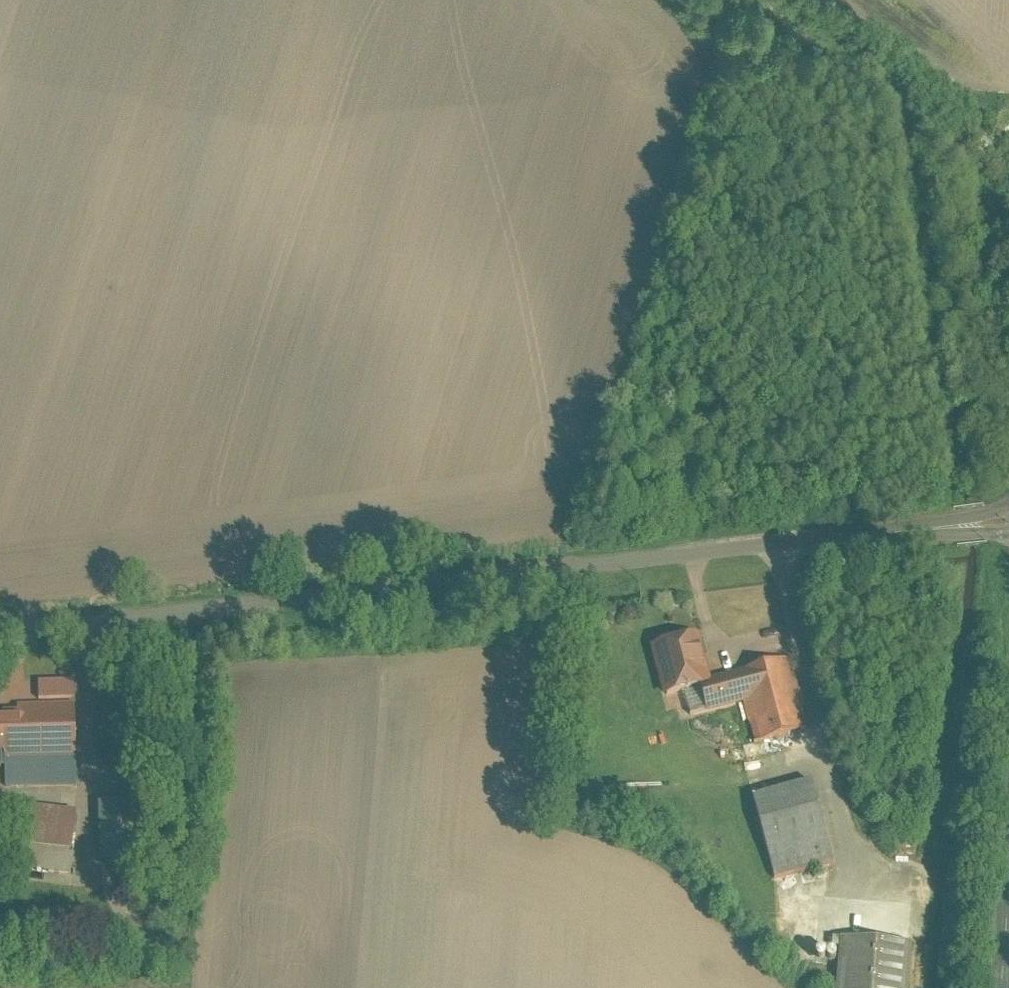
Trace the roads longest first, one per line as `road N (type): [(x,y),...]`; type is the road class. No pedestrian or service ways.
road 1 (unclassified): [(0,635),(1008,518)]
road 2 (tertiary): [(996,987),(1008,816)]

